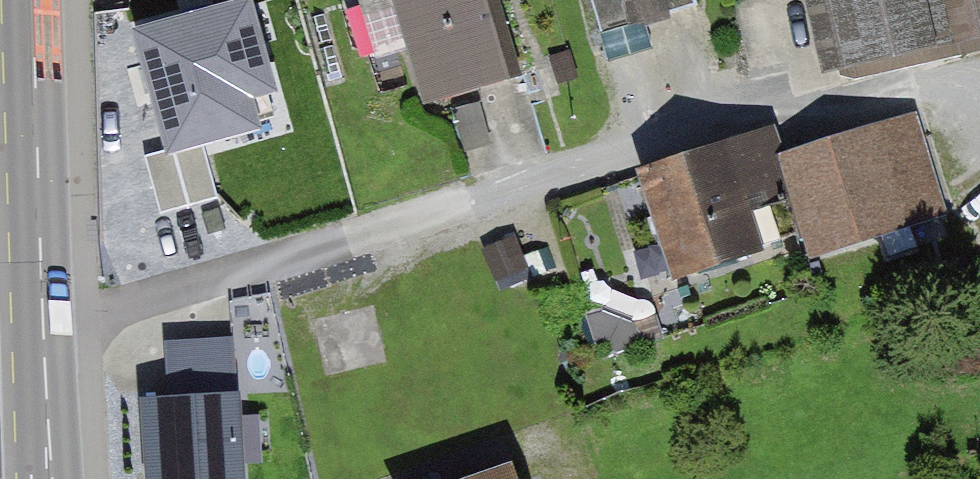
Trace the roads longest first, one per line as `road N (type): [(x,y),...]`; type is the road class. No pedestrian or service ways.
road 1 (tertiary): [(32,0),(51,478)]

